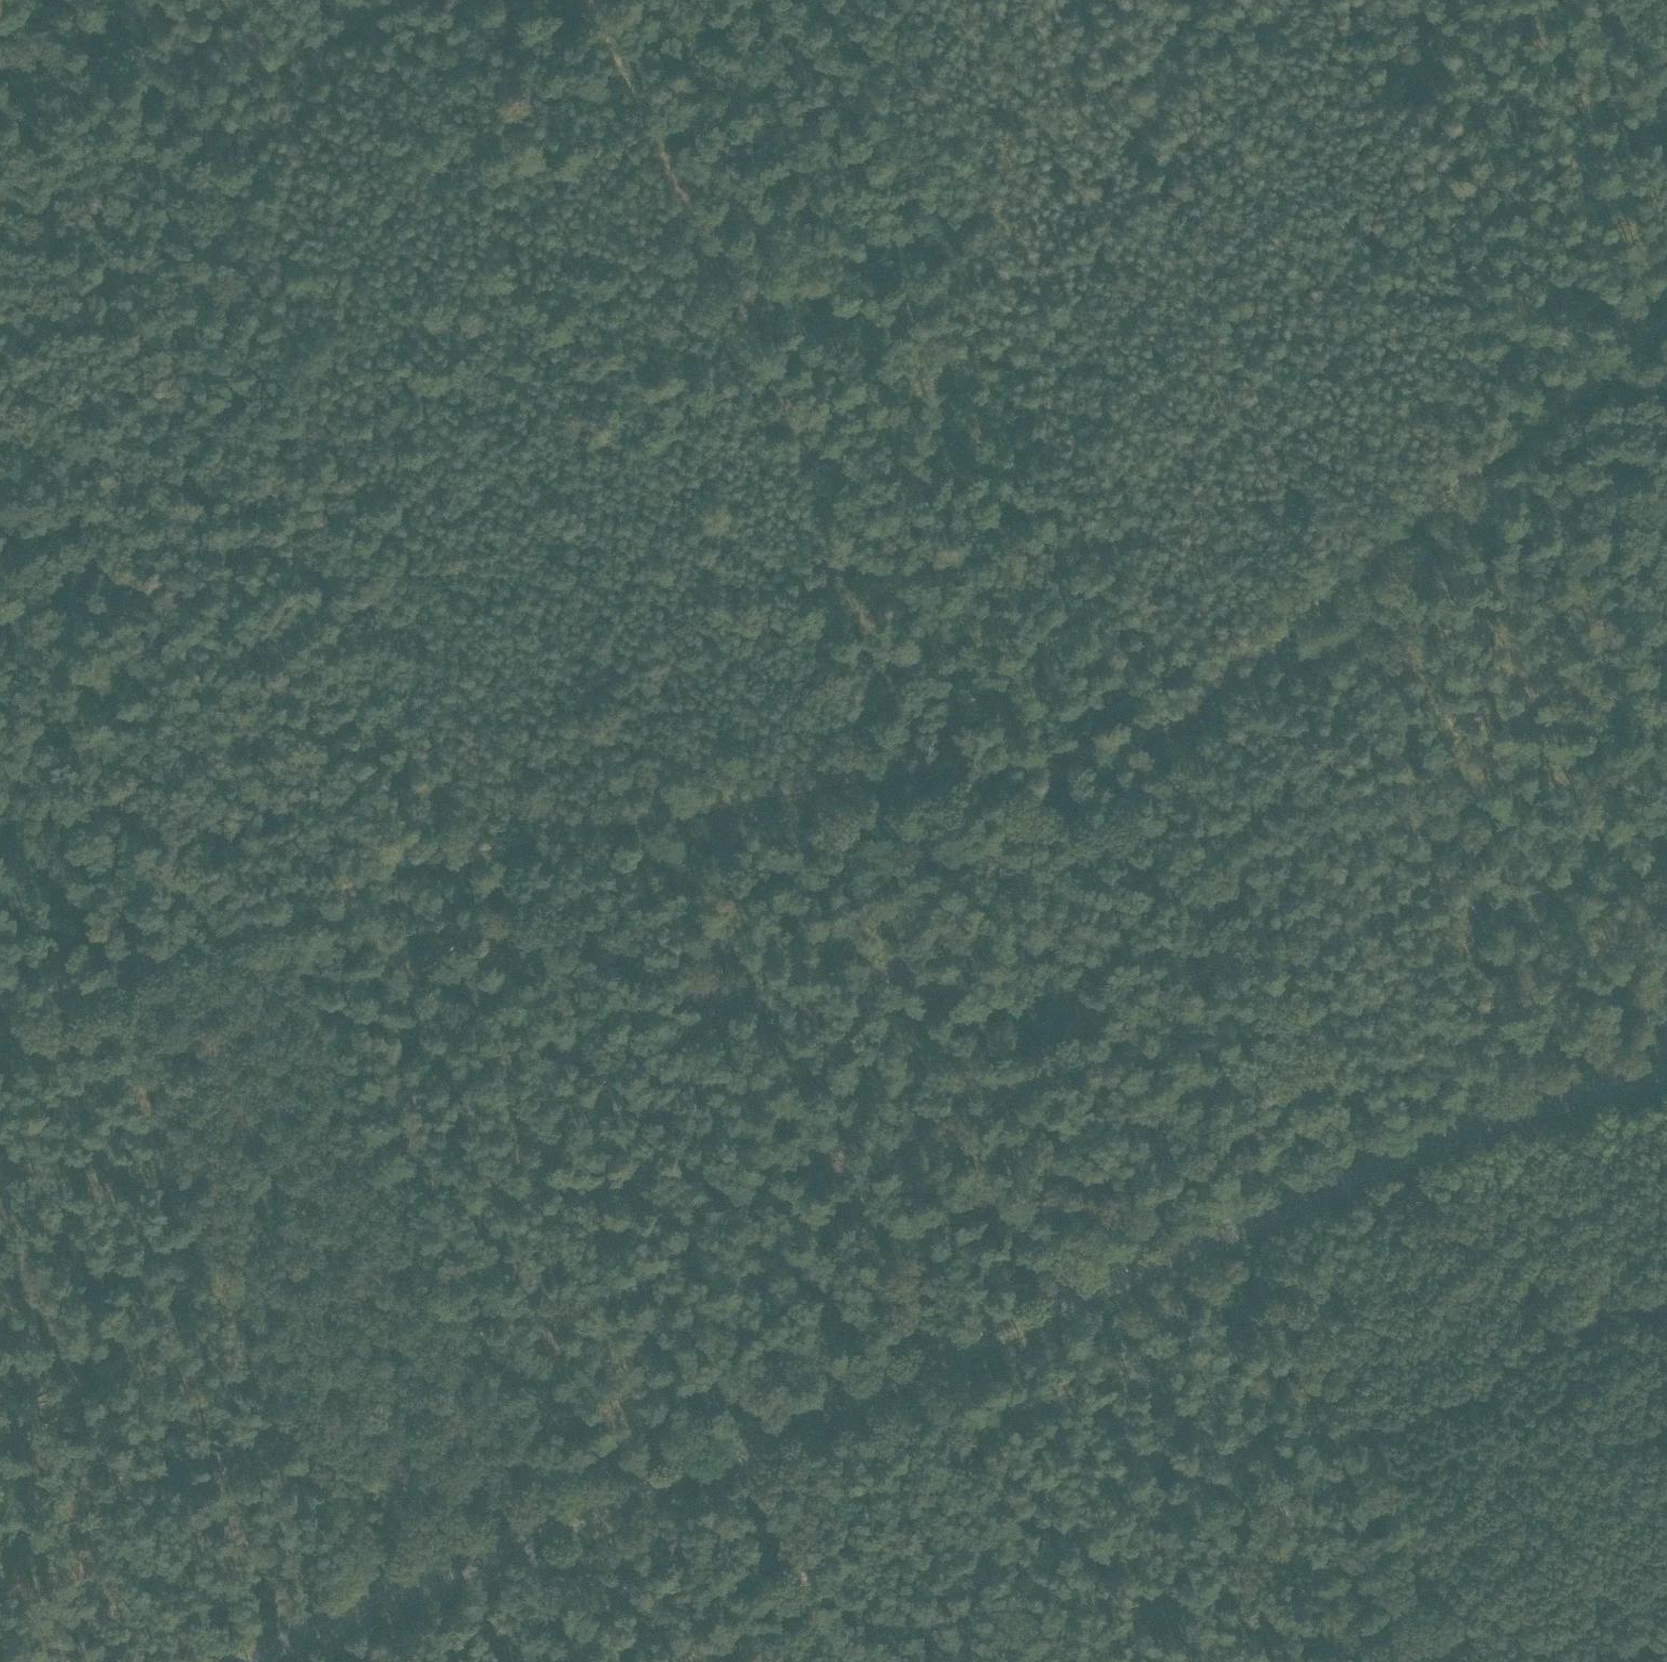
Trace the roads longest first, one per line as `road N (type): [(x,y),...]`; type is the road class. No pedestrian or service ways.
road 1 (tertiary): [(259,1661),(1372,1168),(1495,1121),(1666,1072)]
road 2 (track): [(1169,738),(492,852),(0,1017)]
road 3 (track): [(1169,738),(1666,314)]
road 4 (track): [(754,1444),(845,1661)]

